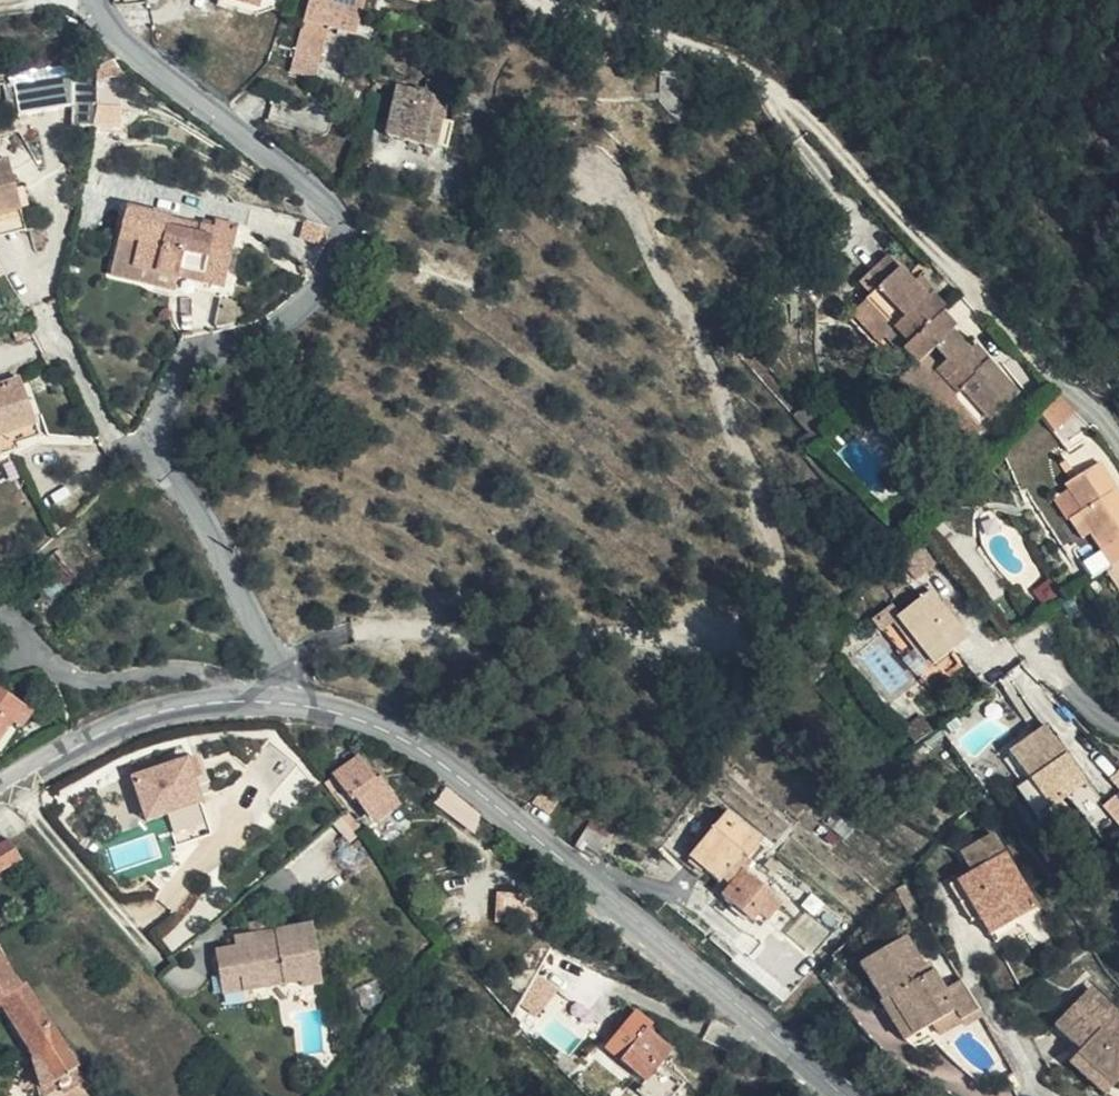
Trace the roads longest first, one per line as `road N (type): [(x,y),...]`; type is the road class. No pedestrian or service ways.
road 1 (residential): [(280,701),(273,658),(224,553),(147,445),(191,366),(261,333),(325,289),(343,262),(347,230),(297,172),(126,42),(94,0)]
road 2 (tertiary): [(852,1095),(439,756),(364,719),(280,701)]
road 3 (tertiary): [(280,701),(175,707),(130,720),(0,791)]

